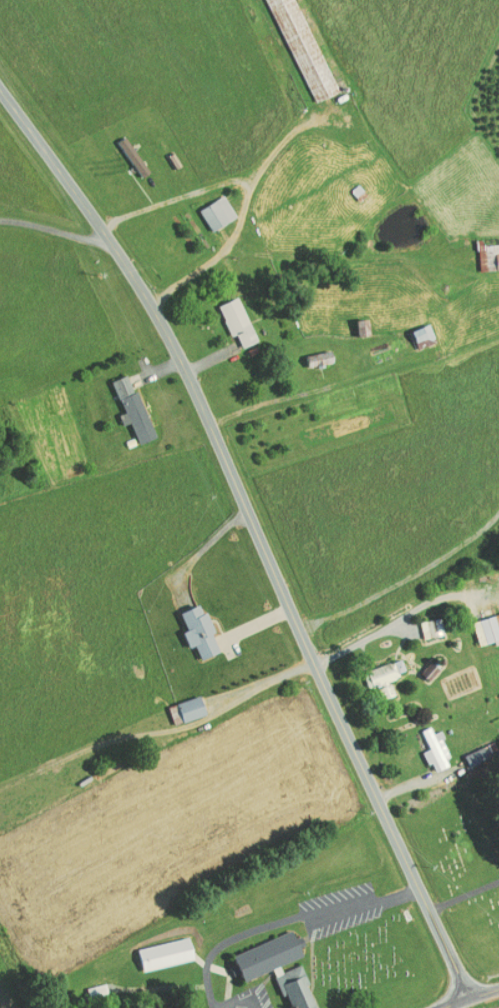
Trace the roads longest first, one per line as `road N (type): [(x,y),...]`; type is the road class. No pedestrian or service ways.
road 1 (residential): [(469,998),(180,362),(110,240),(0,91)]

